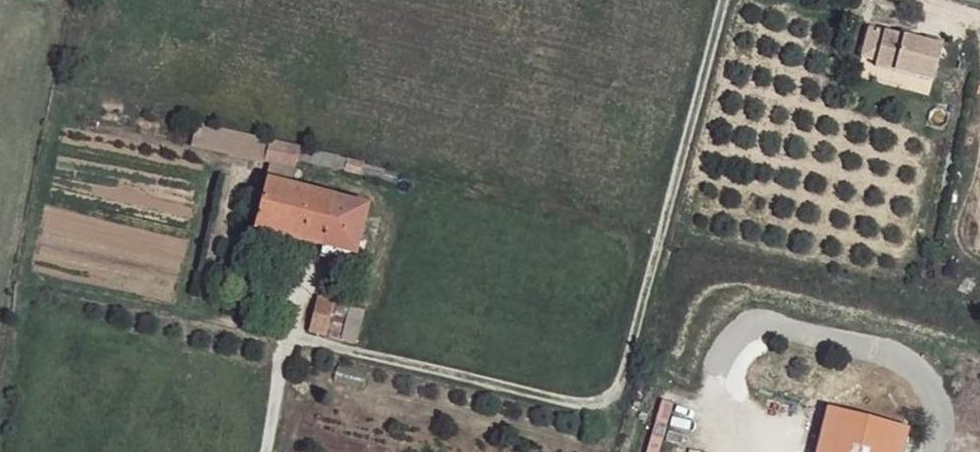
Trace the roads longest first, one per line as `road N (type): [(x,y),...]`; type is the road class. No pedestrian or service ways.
road 1 (unclassified): [(736,0),(640,353),(620,393),(598,409),(561,406),(300,343),(276,359),(260,451)]

